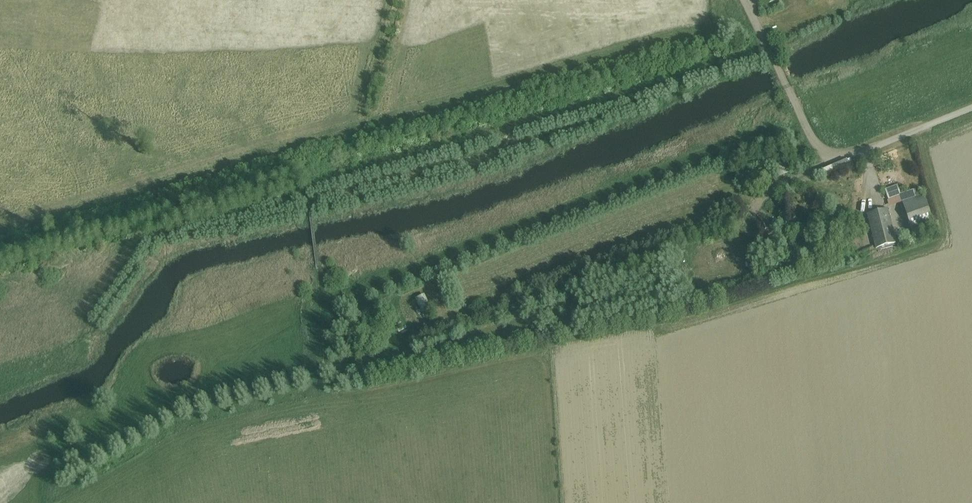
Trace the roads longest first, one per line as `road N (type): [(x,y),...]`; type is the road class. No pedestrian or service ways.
road 1 (track): [(316,261),(329,388),(545,347),(556,502)]
road 2 (track): [(766,41),(305,178)]
road 3 (unclassified): [(747,0),(815,145),(829,157),(971,107)]
road 4 (track): [(305,178),(0,265)]

